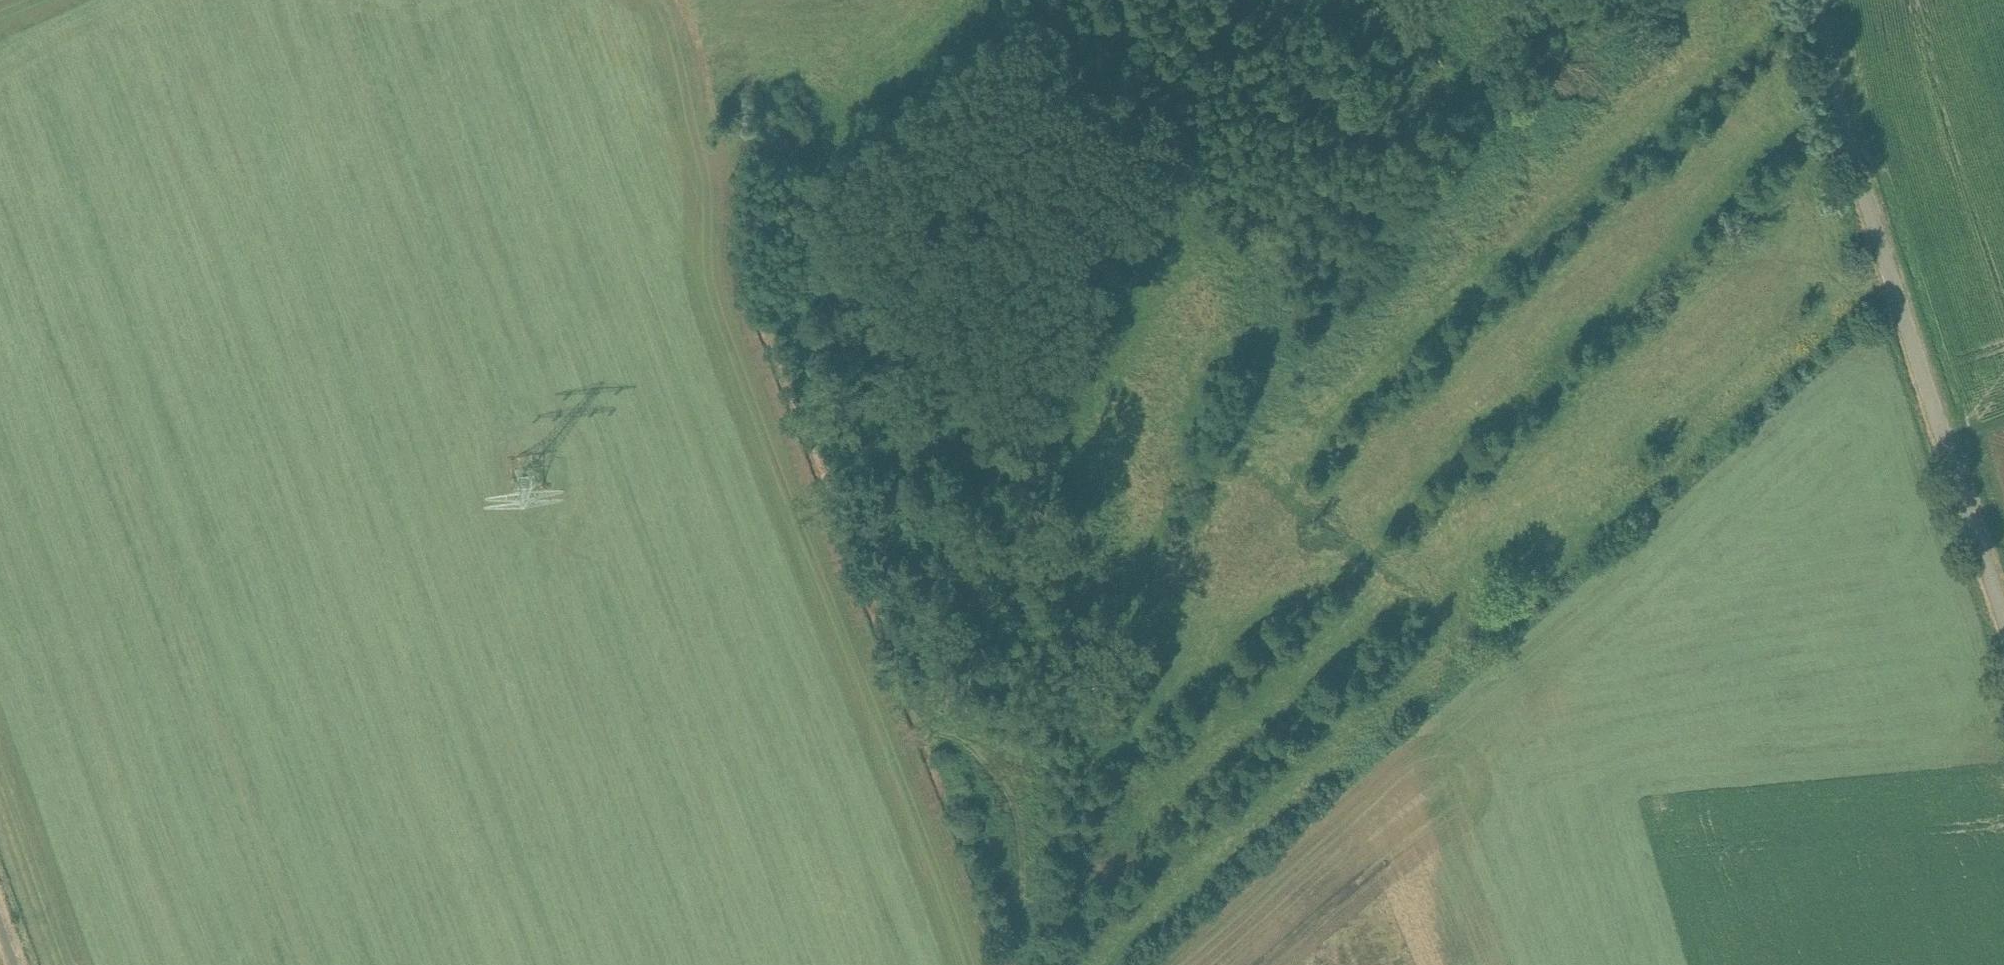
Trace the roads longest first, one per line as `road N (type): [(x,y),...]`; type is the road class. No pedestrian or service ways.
road 1 (unclassified): [(2003,614),(1852,155),(1818,0)]

